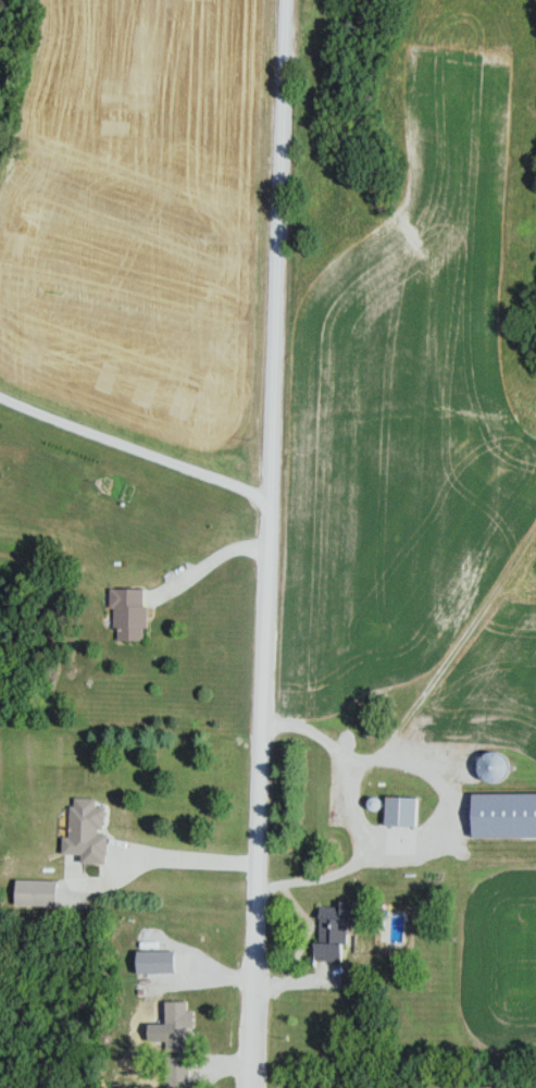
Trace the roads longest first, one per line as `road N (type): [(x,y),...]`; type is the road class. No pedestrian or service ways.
road 1 (residential): [(252,1087),(286,0)]
road 2 (residential): [(0,399),(273,502)]

